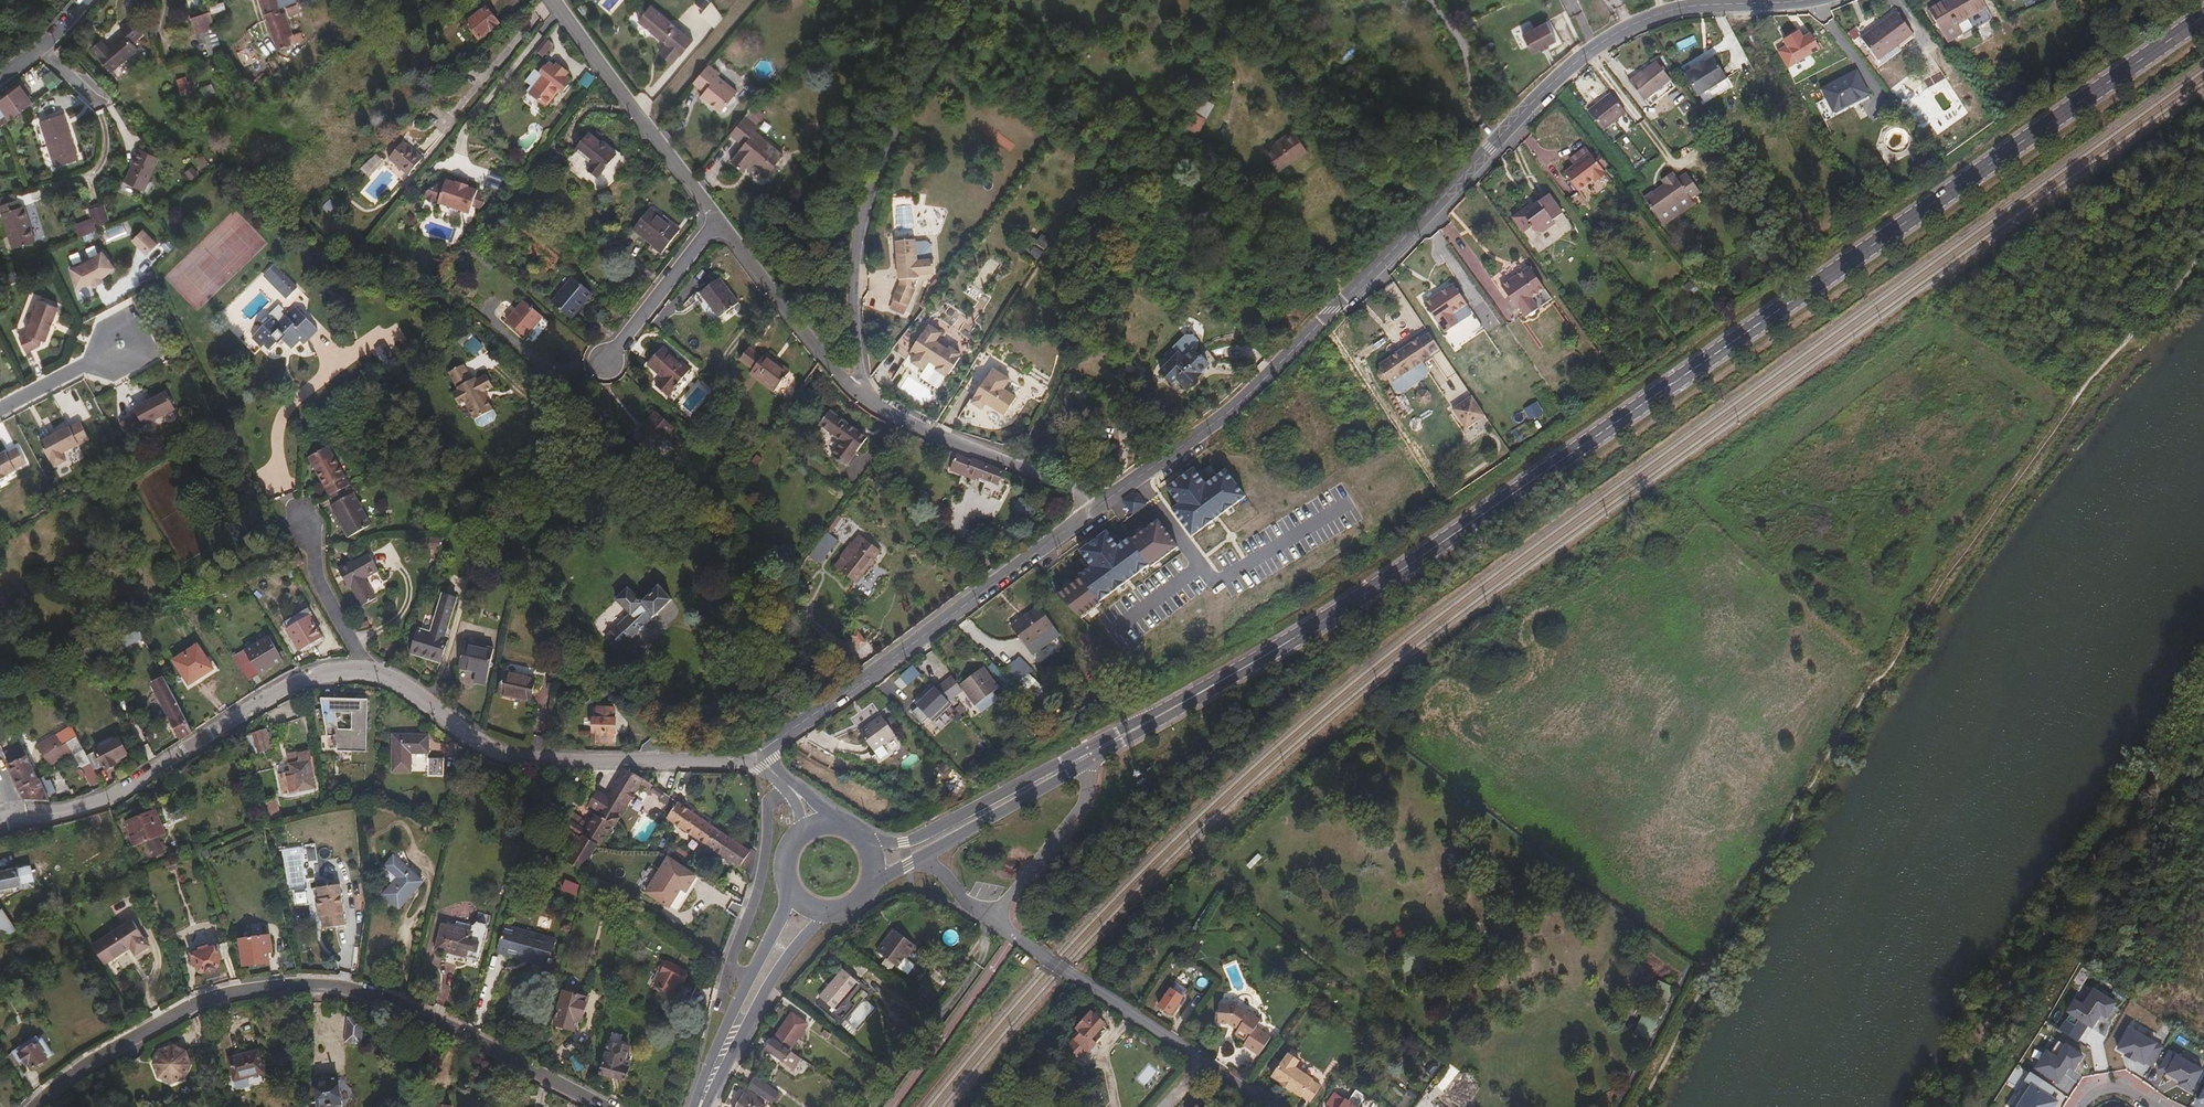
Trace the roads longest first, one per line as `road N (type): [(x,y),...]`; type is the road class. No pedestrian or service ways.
road 1 (secondary): [(1084,758),(1399,572),(2203,17)]
road 2 (track): [(1643,1106),(1905,658),(2203,274)]
road 3 (residential): [(1103,501),(1266,376),(1537,97),(1604,41),(1685,6),(1801,0)]
road 4 (residential): [(17,817),(106,801),(301,678),(335,671),(368,670),(411,691),(494,753),(594,762),(755,754)]
road 5 (residential): [(32,1106),(90,1060),(197,1001),(297,984),(357,989),(411,1007),(603,1106)]
road 6 (residential): [(755,754),(1103,501)]
road 7 (unclassified): [(980,0),(879,178),(861,236),(858,394)]
road 8 (unclassified): [(555,0),(718,218)]
road 9 (unclassified): [(858,394),(933,435),(1103,501)]
road 10 (residential): [(991,920),(1200,1062)]
road 11 (secondary): [(707,1106),(781,969),(830,910)]
road 12 (unclassified): [(718,218),(858,394)]
road 13 (secondary): [(1071,764),(919,839),(864,840)]
road 14 (residential): [(747,980),(732,960),(762,881),(768,809),(789,785)]
road 15 (unclassified): [(991,920),(1087,802),(1084,758)]
road 16 (residential): [(718,218),(606,361)]
road 17 (secondary): [(927,856),(1071,764)]
road 18 (secondary): [(747,980),(696,1106)]

